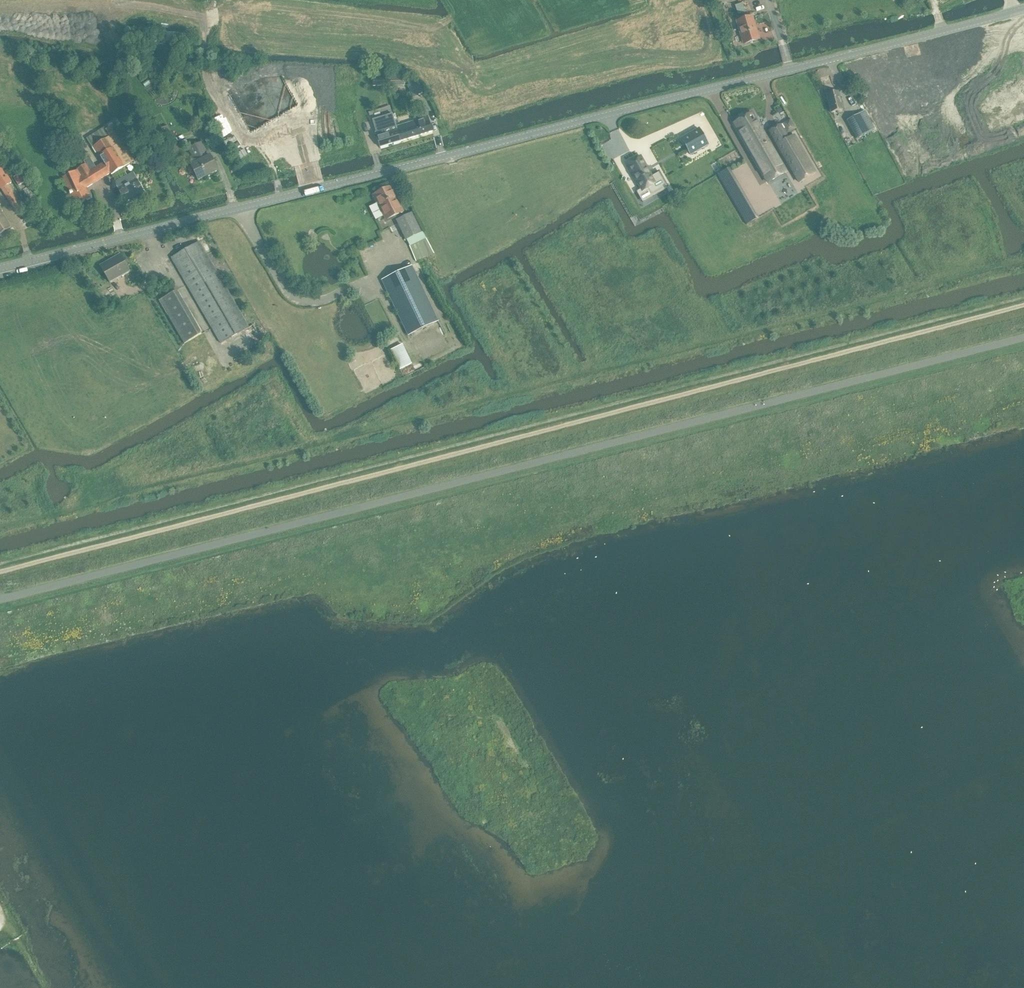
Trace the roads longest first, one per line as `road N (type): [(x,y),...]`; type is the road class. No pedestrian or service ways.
road 1 (track): [(0,562),(1023,297)]
road 2 (tertiary): [(1023,9),(0,268)]
road 3 (track): [(201,71),(210,99),(273,164),(281,198)]

